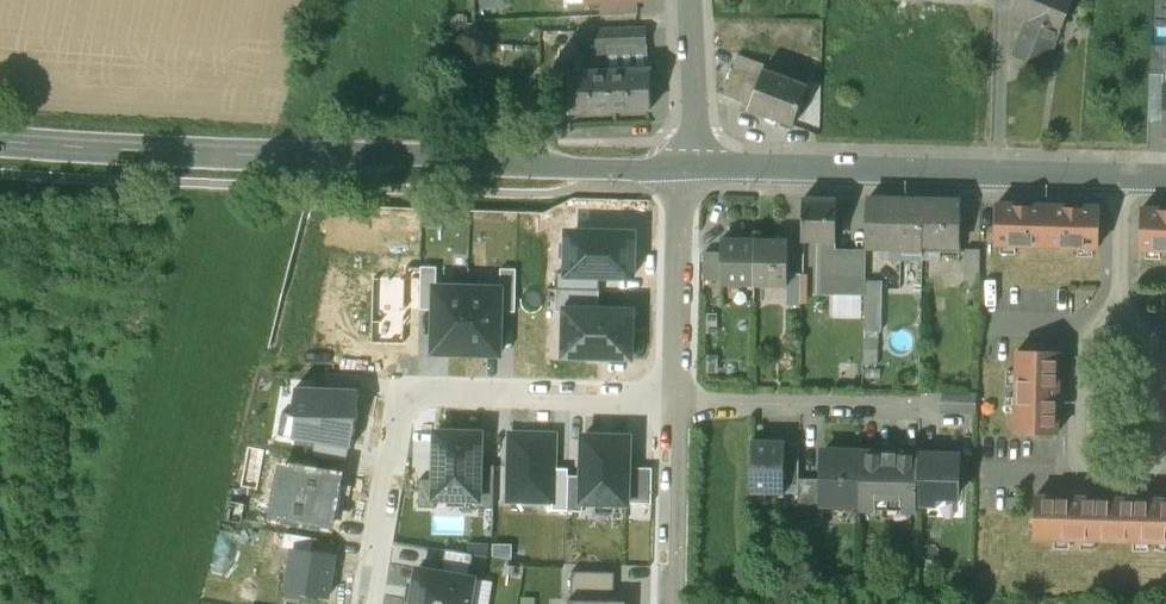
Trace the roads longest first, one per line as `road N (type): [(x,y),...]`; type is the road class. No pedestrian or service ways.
road 1 (secondary): [(679,167),(0,143)]
road 2 (secondary): [(1165,177),(696,168)]
road 3 (unclassified): [(673,402),(422,398),(399,426),(367,603)]
road 4 (unclassified): [(679,167),(673,402)]
road 5 (unclassified): [(673,402),(669,603)]
road 6 (residential): [(696,168),(687,0)]

